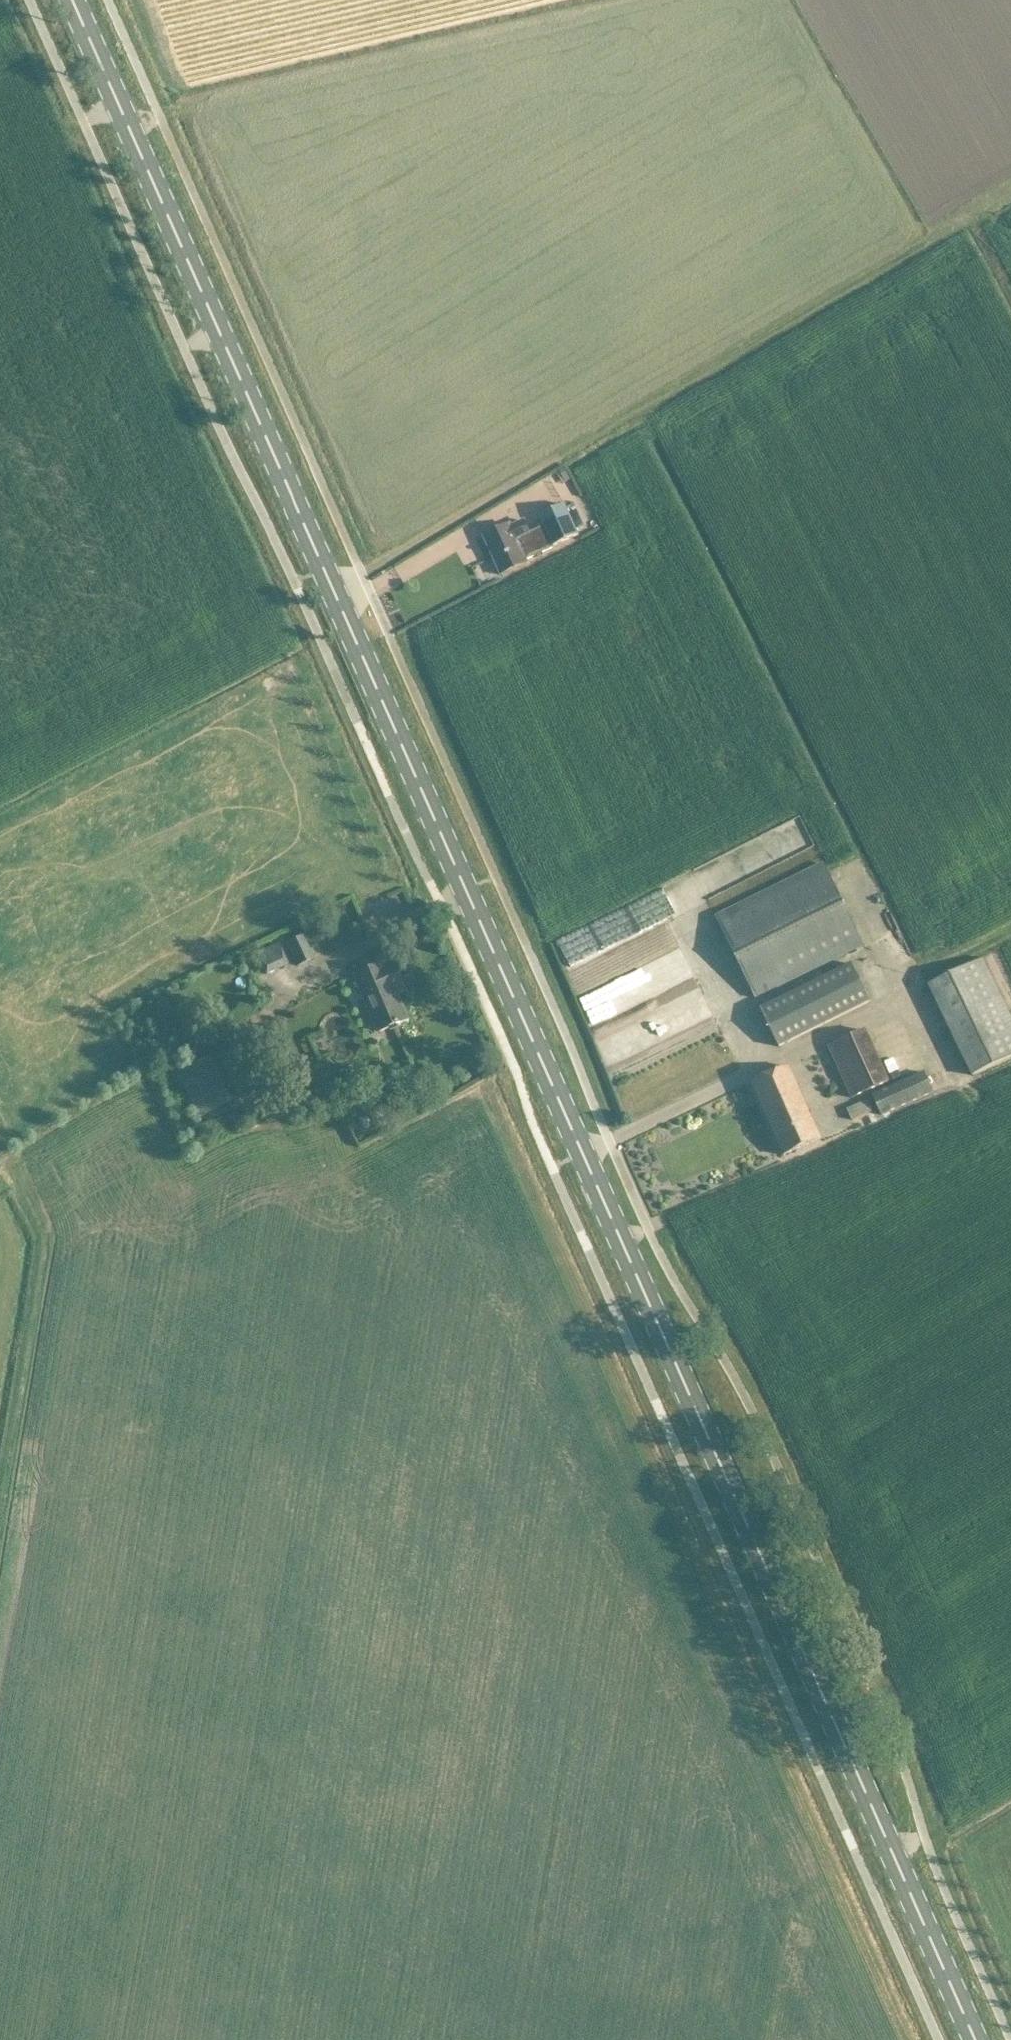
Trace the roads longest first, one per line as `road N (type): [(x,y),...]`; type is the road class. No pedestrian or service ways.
road 1 (secondary): [(973,2039),(67,0)]

